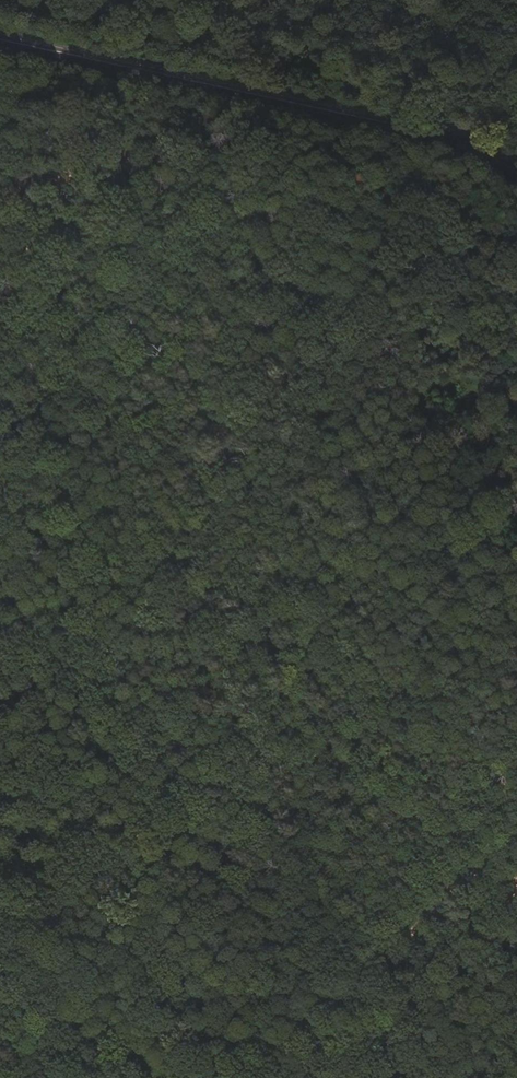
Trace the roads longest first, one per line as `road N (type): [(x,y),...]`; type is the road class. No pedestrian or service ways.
road 1 (unclassified): [(0,42),(458,142),(516,167)]
road 2 (track): [(244,1077),(516,830)]
road 3 (track): [(107,1077),(0,771)]

